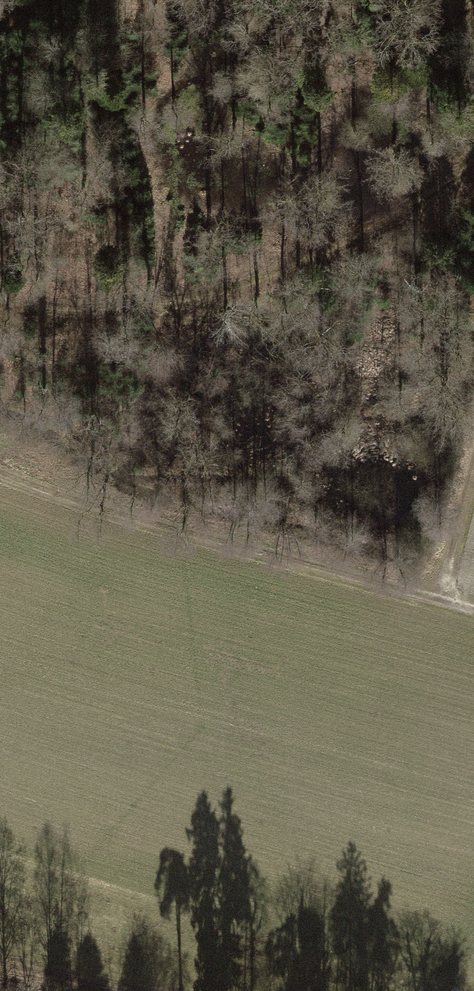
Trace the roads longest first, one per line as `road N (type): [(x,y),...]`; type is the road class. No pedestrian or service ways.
road 1 (track): [(473,161),(341,242),(220,292),(123,307),(0,296)]
road 2 (track): [(440,601),(113,512),(0,473)]
road 3 (track): [(440,601),(473,476)]

